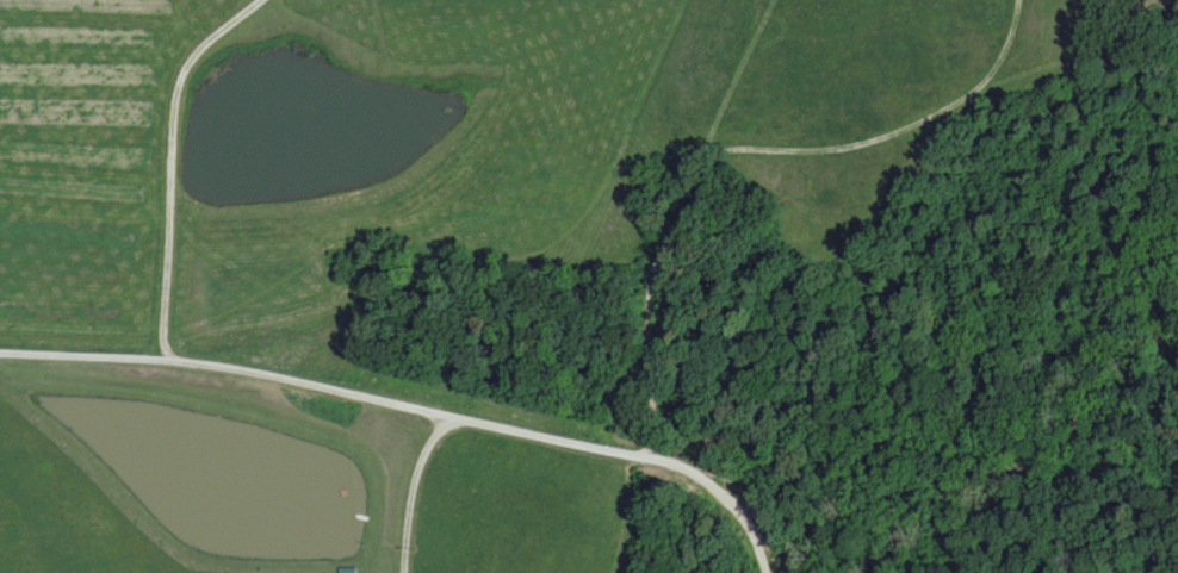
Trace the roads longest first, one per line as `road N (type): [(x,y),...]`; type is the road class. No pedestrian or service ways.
road 1 (residential): [(767,572),(756,536),(723,496),(693,418),(669,305),(663,241),(670,195),(690,158),(711,148),(864,155),(968,108),(1008,70),(1028,0)]
road 2 (residential): [(0,354),(167,363),(298,384),(684,472),(723,496)]
road 3 (residential): [(167,363),(184,83),(200,56),(273,0)]

